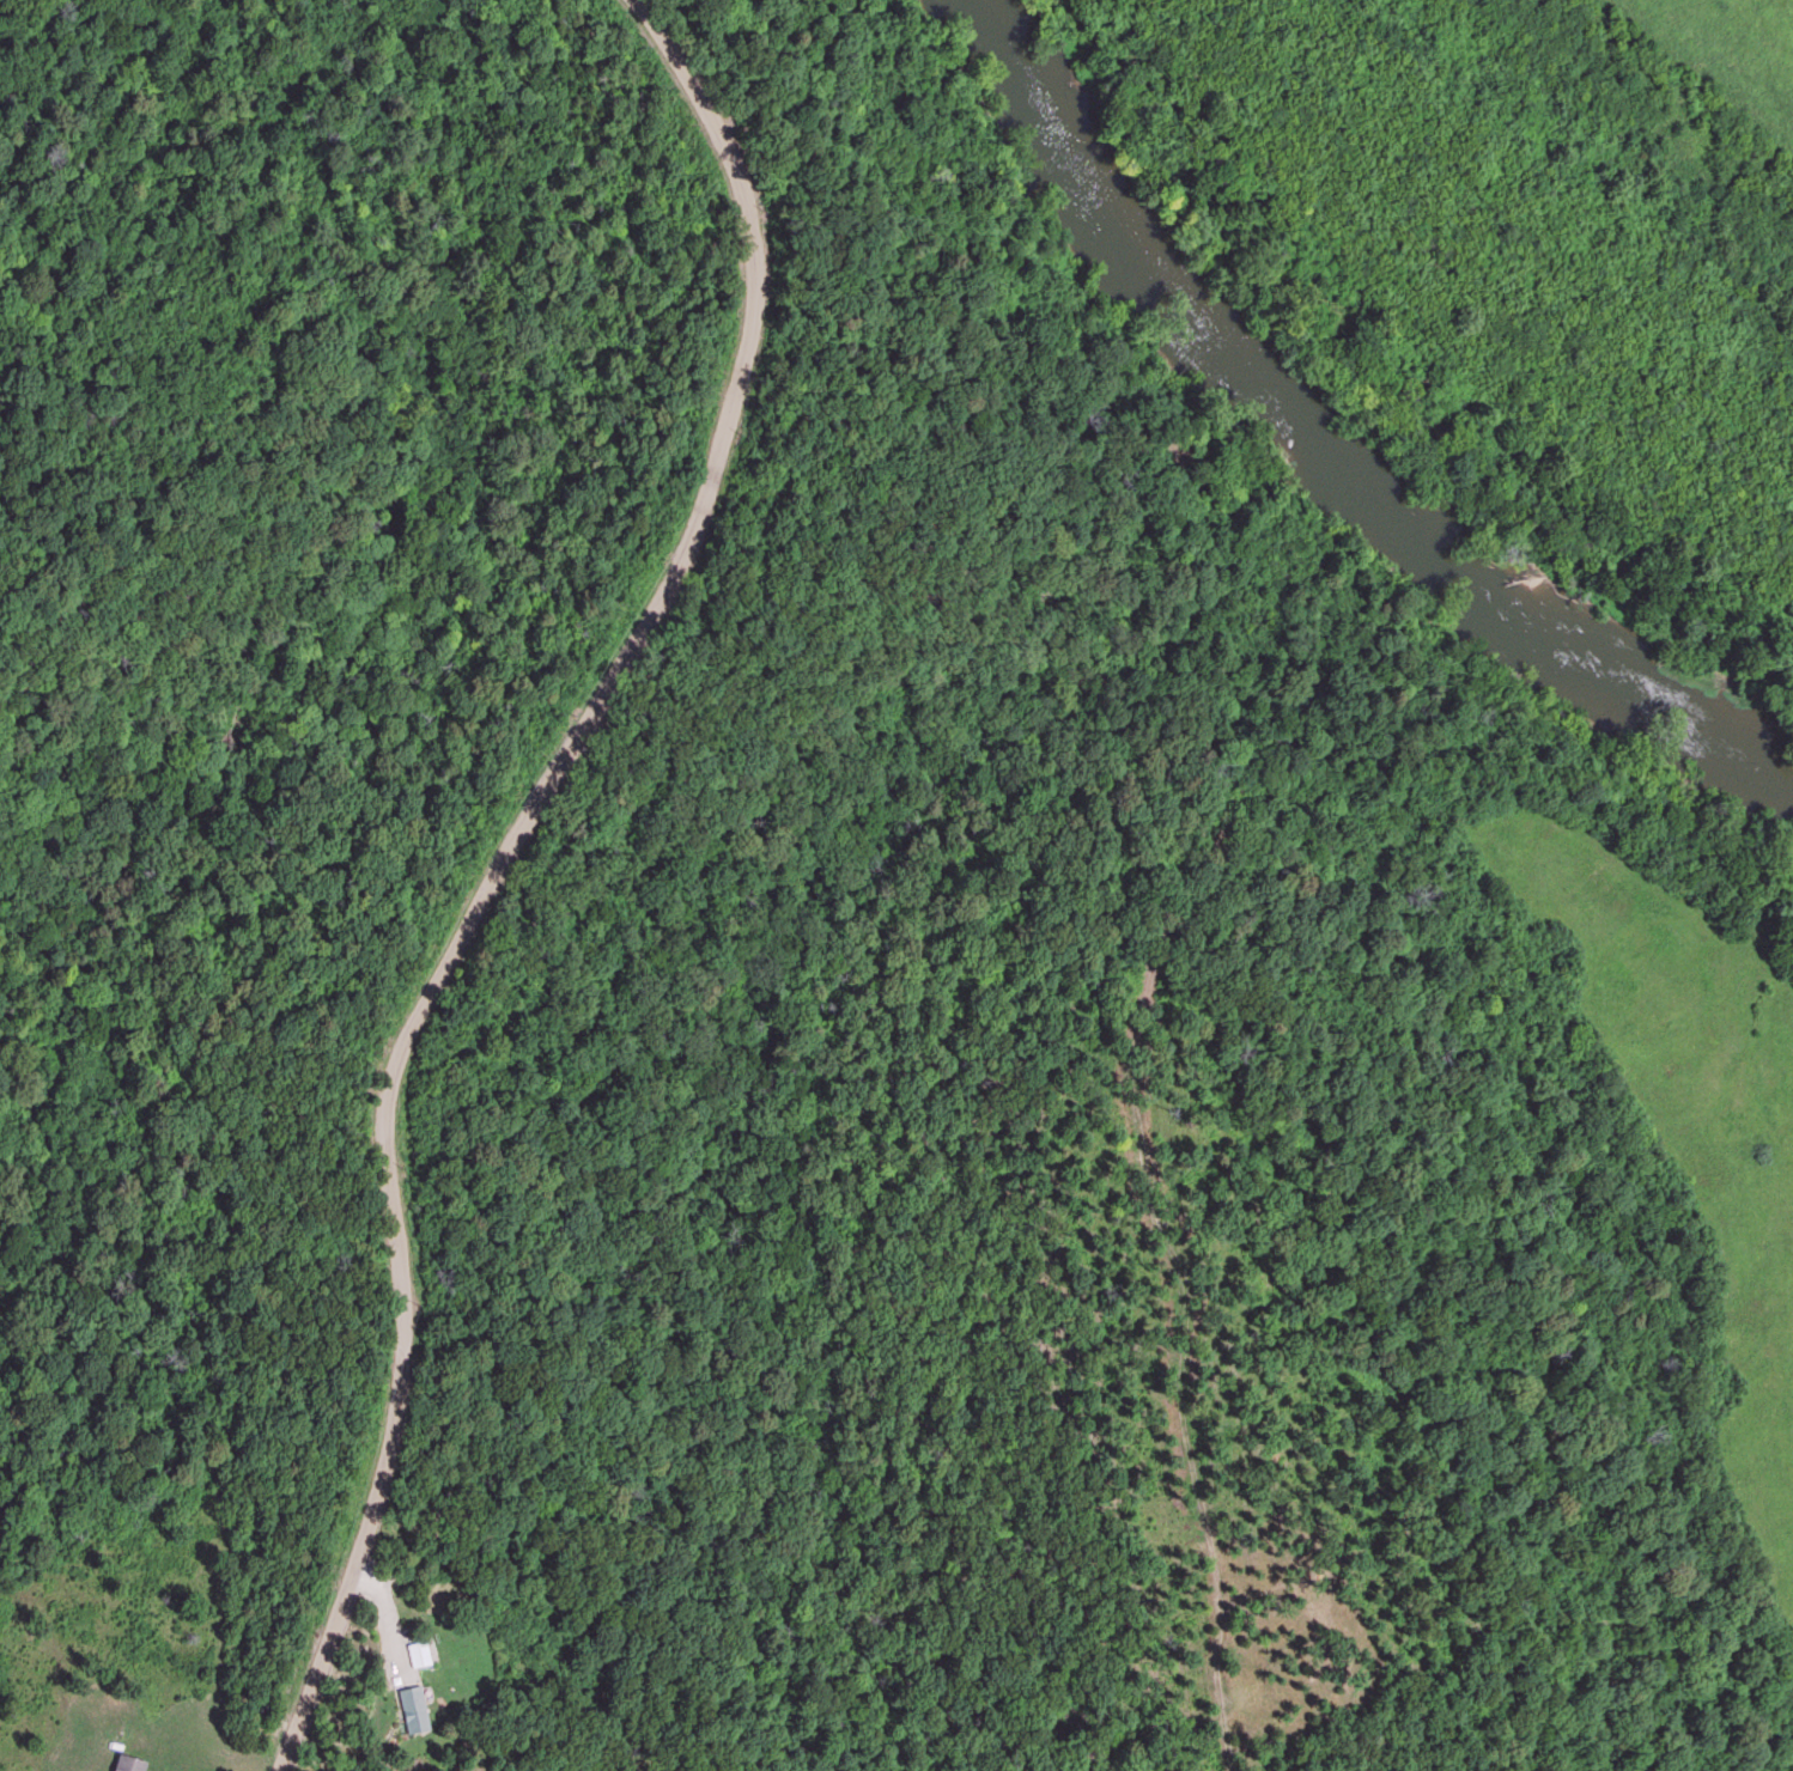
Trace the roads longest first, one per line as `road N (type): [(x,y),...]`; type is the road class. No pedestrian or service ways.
road 1 (residential): [(257,1770),(400,1402),(400,1052),(496,852),(676,519),(728,345),(722,156),(653,0)]

